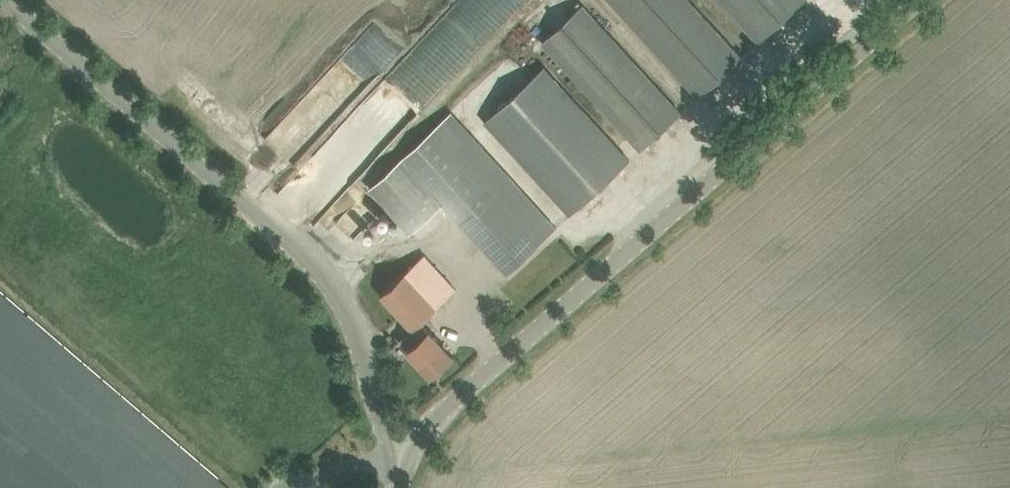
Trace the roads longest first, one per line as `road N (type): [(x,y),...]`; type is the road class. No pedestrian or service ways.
road 1 (unclassified): [(409,484),(425,453),(491,381),(933,0)]
road 2 (unclassified): [(409,484),(372,324),(3,0)]

